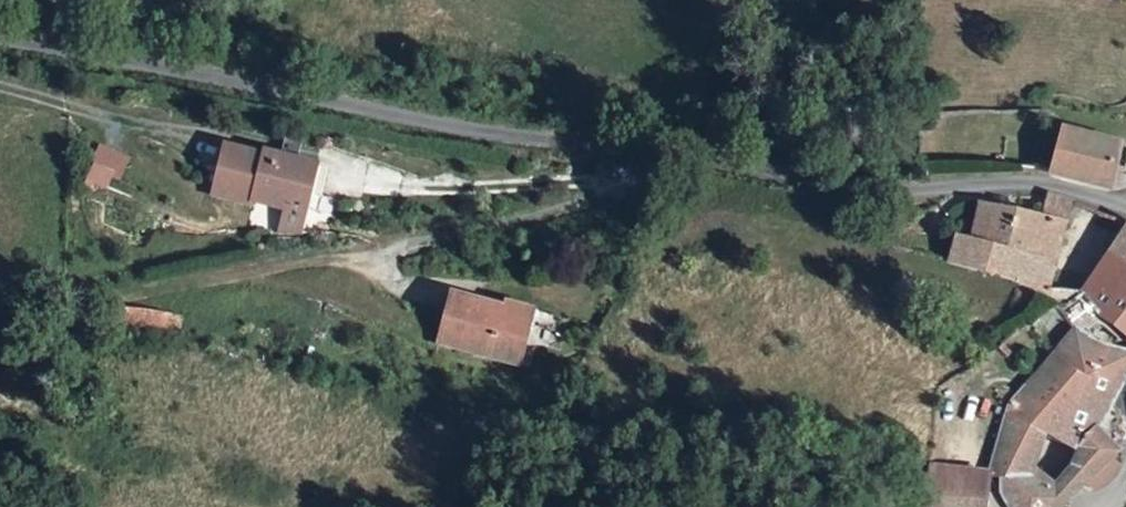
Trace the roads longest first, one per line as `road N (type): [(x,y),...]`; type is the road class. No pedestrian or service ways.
road 1 (residential): [(1125,203),(1033,187),(873,195),(689,154),(513,136),(0,43)]
road 2 (track): [(689,154),(597,201),(369,259),(315,259),(90,301)]
road 3 (track): [(630,184),(344,184)]
road 4 (track): [(0,86),(184,144)]

